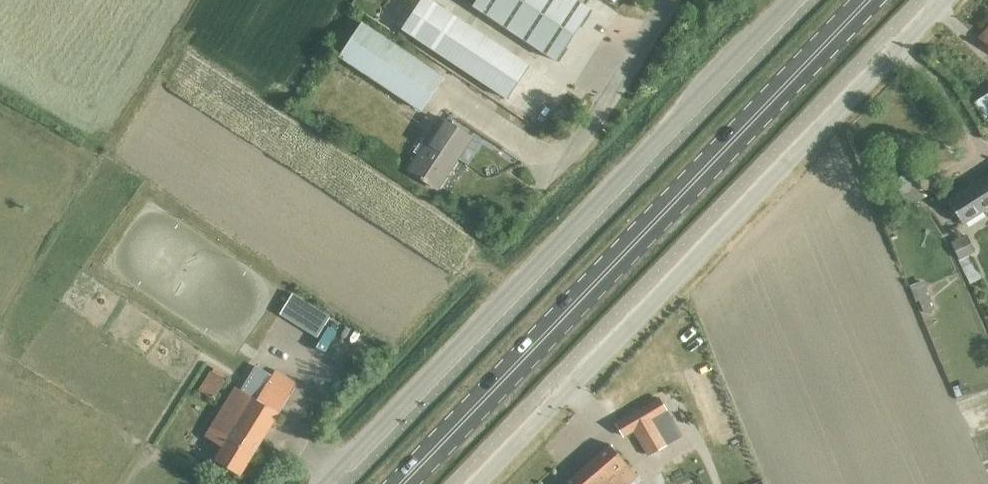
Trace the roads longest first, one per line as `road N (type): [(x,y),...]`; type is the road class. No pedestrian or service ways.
road 1 (unclassified): [(790,0),(325,483)]
road 2 (unclassified): [(478,483),(943,0)]
road 3 (primary): [(865,0),(404,483)]
road 4 (residential): [(547,177),(597,120),(671,0)]

